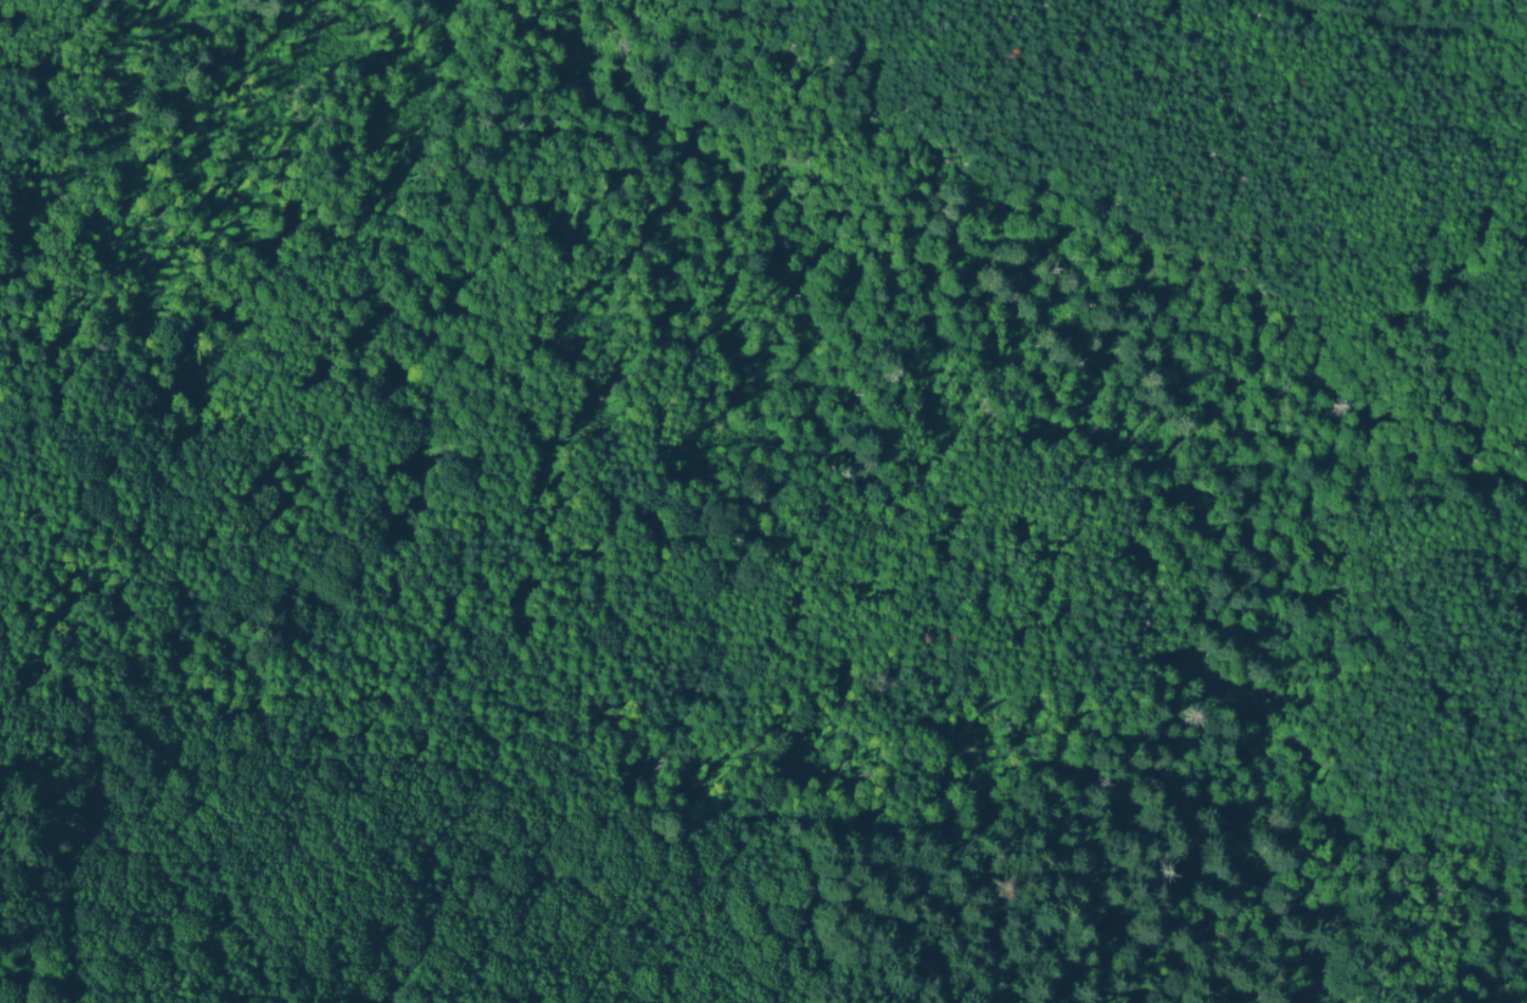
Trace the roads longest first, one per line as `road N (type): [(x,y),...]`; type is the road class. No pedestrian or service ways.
road 1 (track): [(1526,38),(1273,0)]

